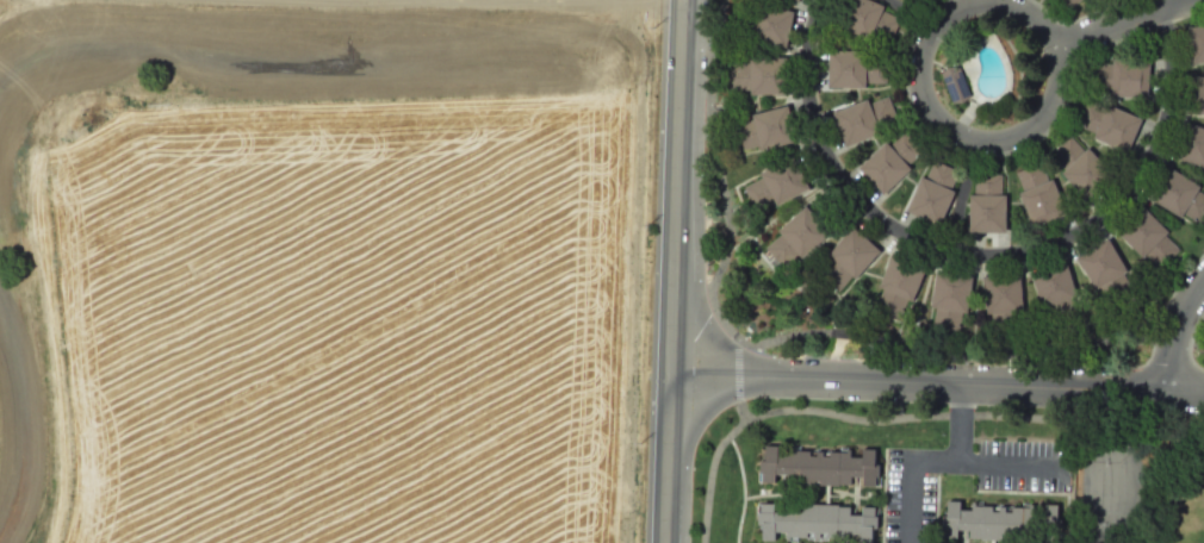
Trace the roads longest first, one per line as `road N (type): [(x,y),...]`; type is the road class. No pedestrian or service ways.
road 1 (track): [(637,93),(317,107),(180,102),(46,157),(35,179),(61,447),(52,542)]
road 2 (residential): [(1151,0),(1167,61),(1153,151),(1121,195),(1076,227),(1028,248),(979,251),(925,241),(881,219),(826,158),(807,107),(805,54),(815,0)]
road 3 (track): [(625,1),(638,54),(623,542)]
road 4 (residential): [(669,374),(1203,393)]
road 5 (secondary): [(669,374),(680,0)]
road 6 (track): [(679,1),(321,0)]
road 7 (residential): [(1050,39),(1056,75),(1042,114),(1005,141),(956,139),(920,108),(911,55),(938,12),(964,0)]
road 8 (secondary): [(663,542),(669,374)]
road 9 (residential): [(1180,0),(1050,39)]
road 10 (residential): [(1163,393),(1172,341),(1203,278)]

